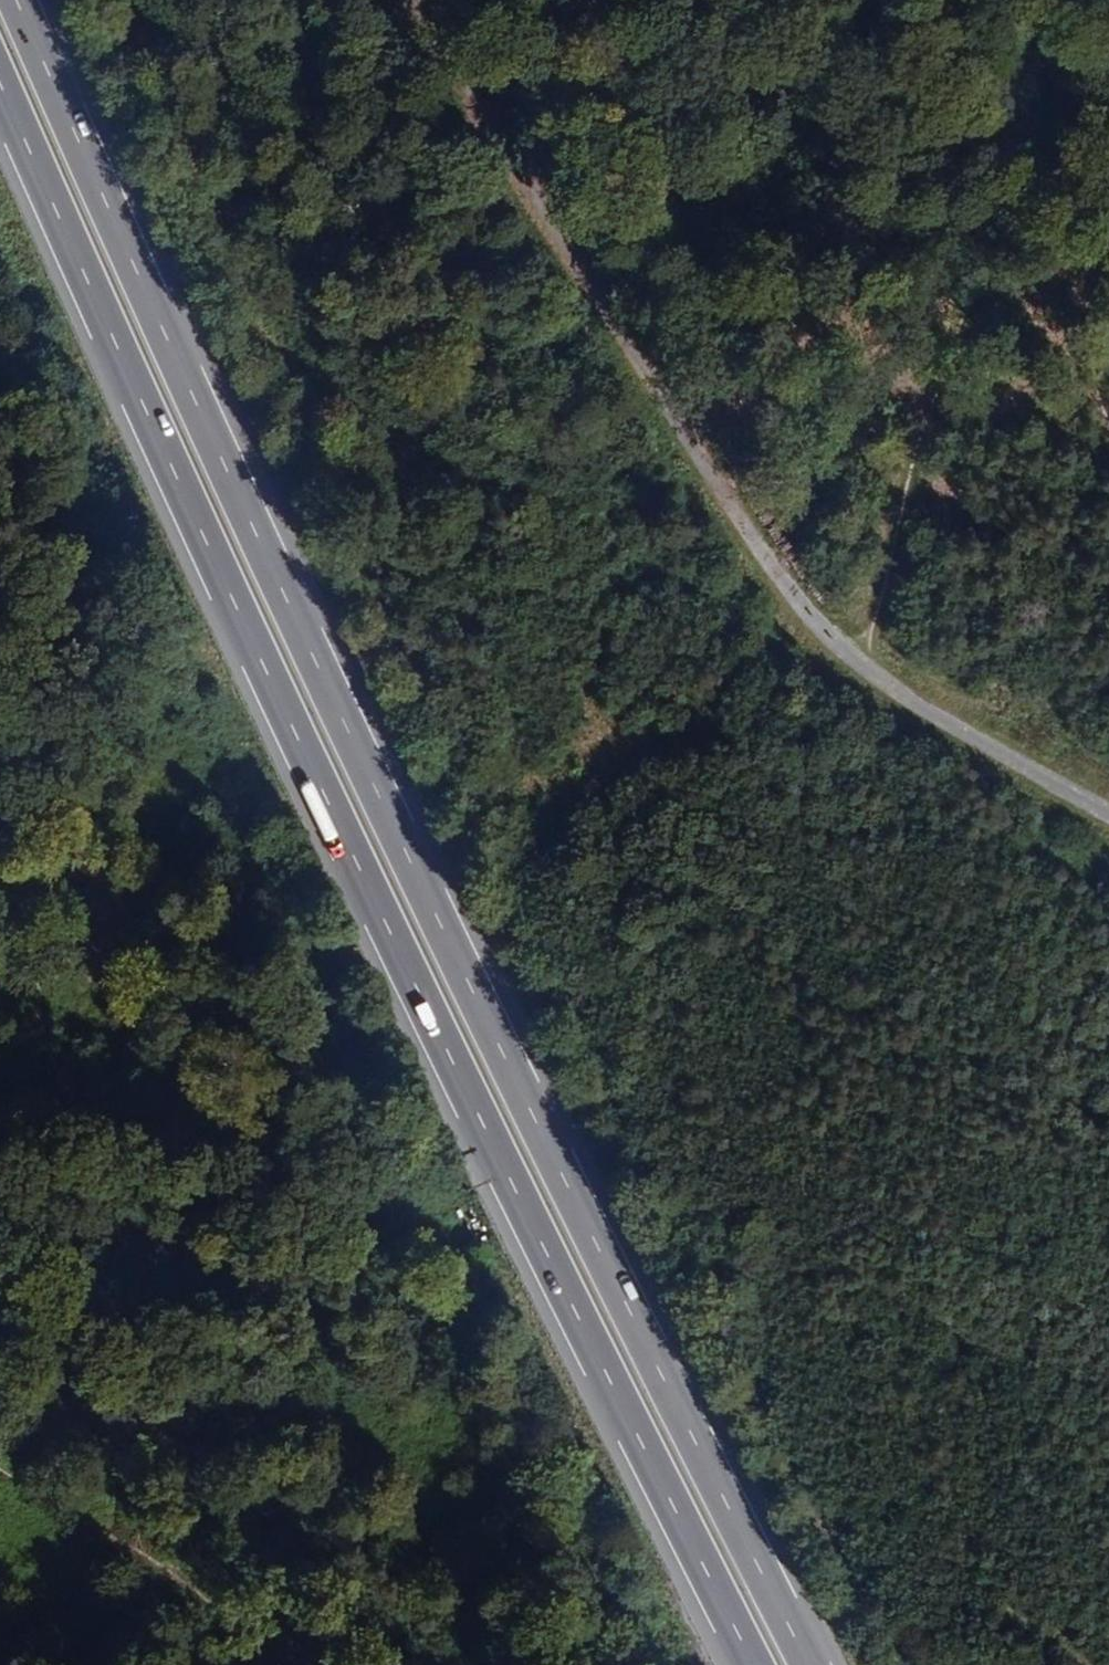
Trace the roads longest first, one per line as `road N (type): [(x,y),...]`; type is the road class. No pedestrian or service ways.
road 1 (motorway): [(808,1664),(486,1019),(212,441),(18,0)]
road 2 (motorway): [(0,82),(212,557),(443,1043),(754,1664)]
road 3 (track): [(411,0),(746,530),(871,695)]
road 4 (track): [(871,695),(1108,834)]

